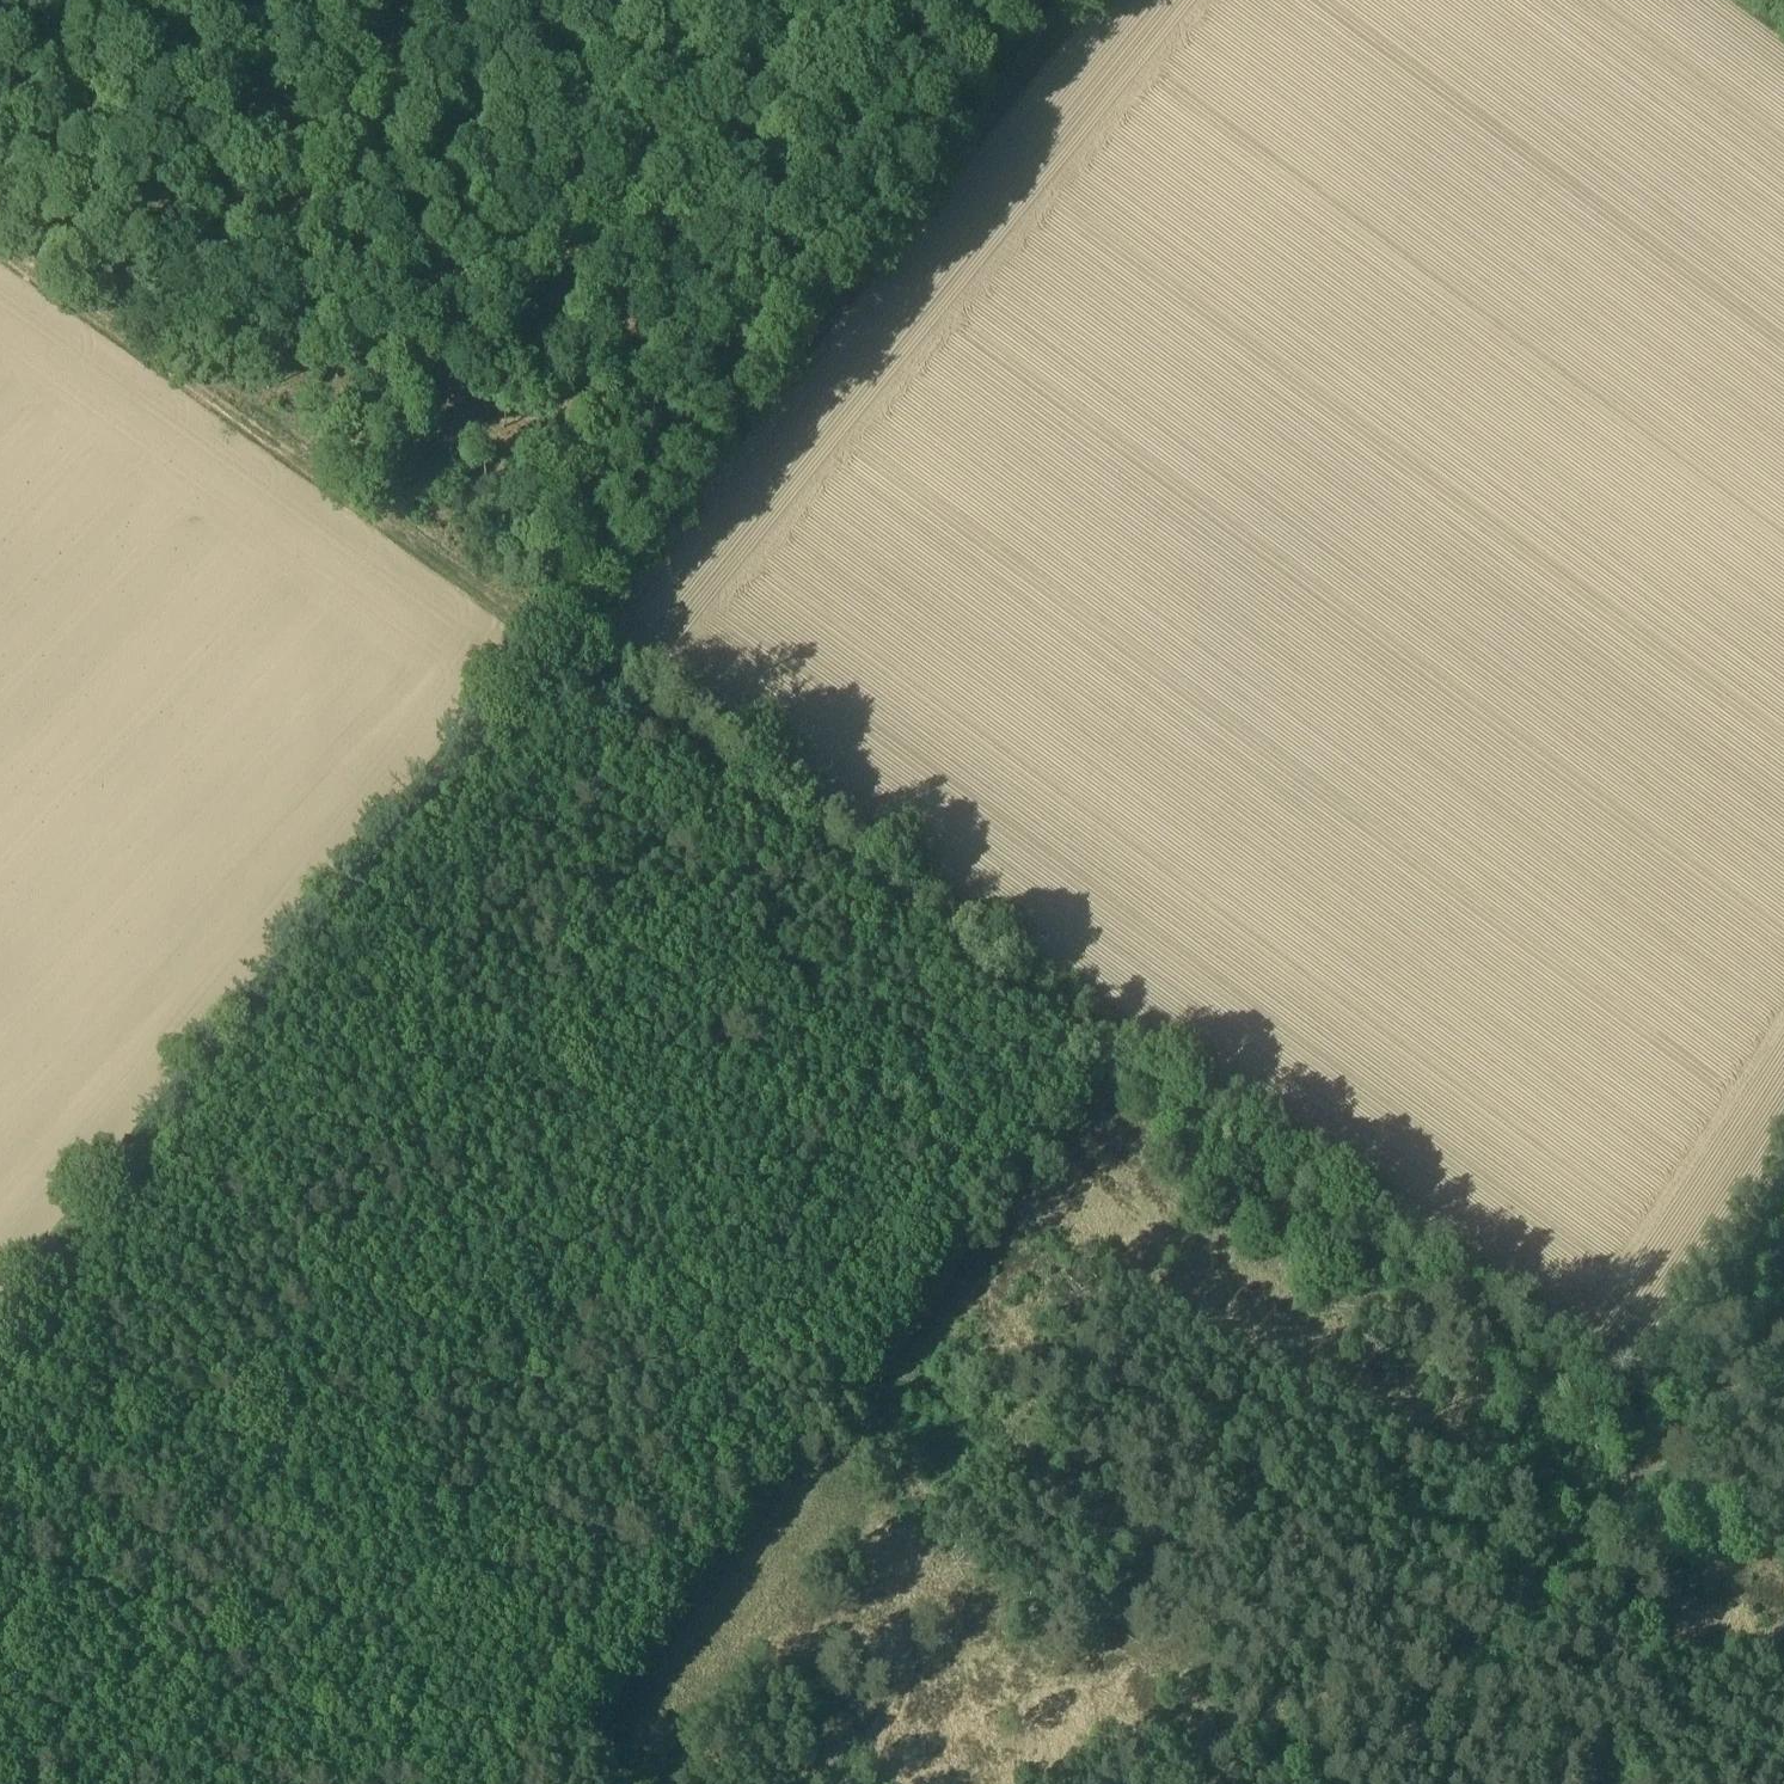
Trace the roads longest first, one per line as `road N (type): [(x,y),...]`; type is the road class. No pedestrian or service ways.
road 1 (track): [(1104,0),(550,644),(198,385),(0,253)]
road 2 (track): [(1379,1783),(1560,1552),(1783,1347)]

